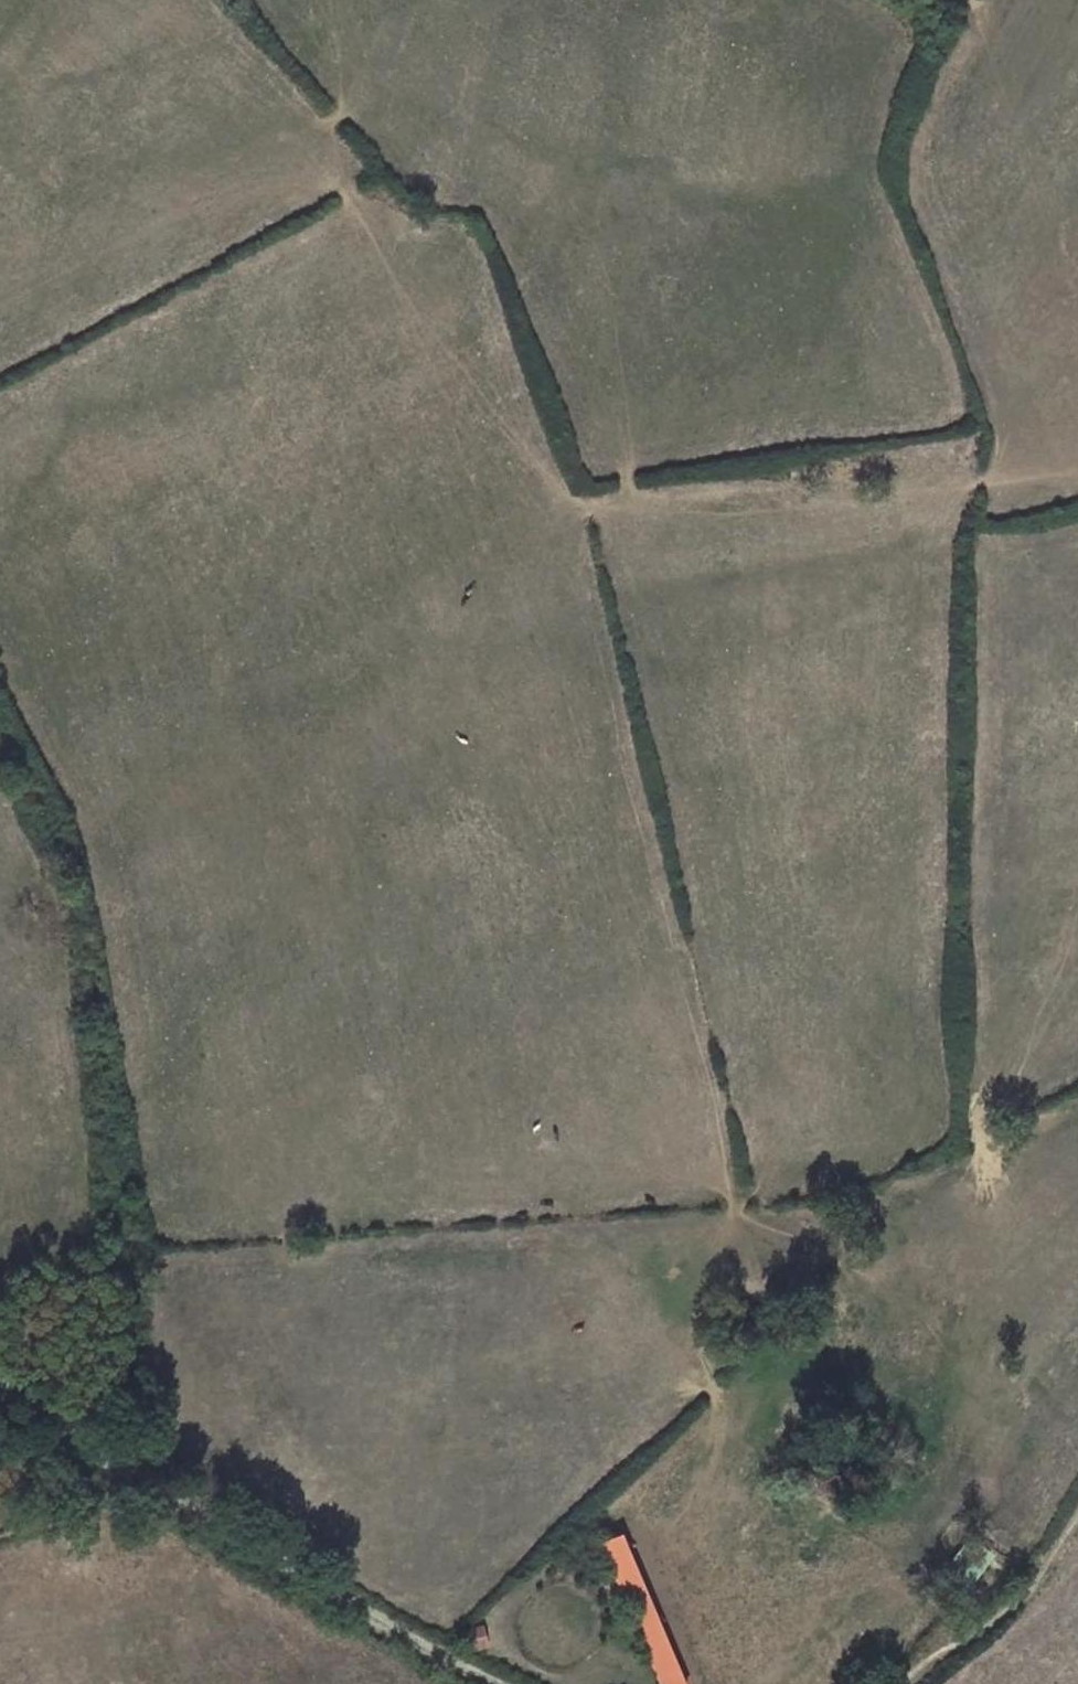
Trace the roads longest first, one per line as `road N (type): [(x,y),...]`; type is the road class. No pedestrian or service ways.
road 1 (track): [(0,1381),(189,1515),(487,1683)]
road 2 (track): [(914,1683),(1014,1605),(1077,1522)]

